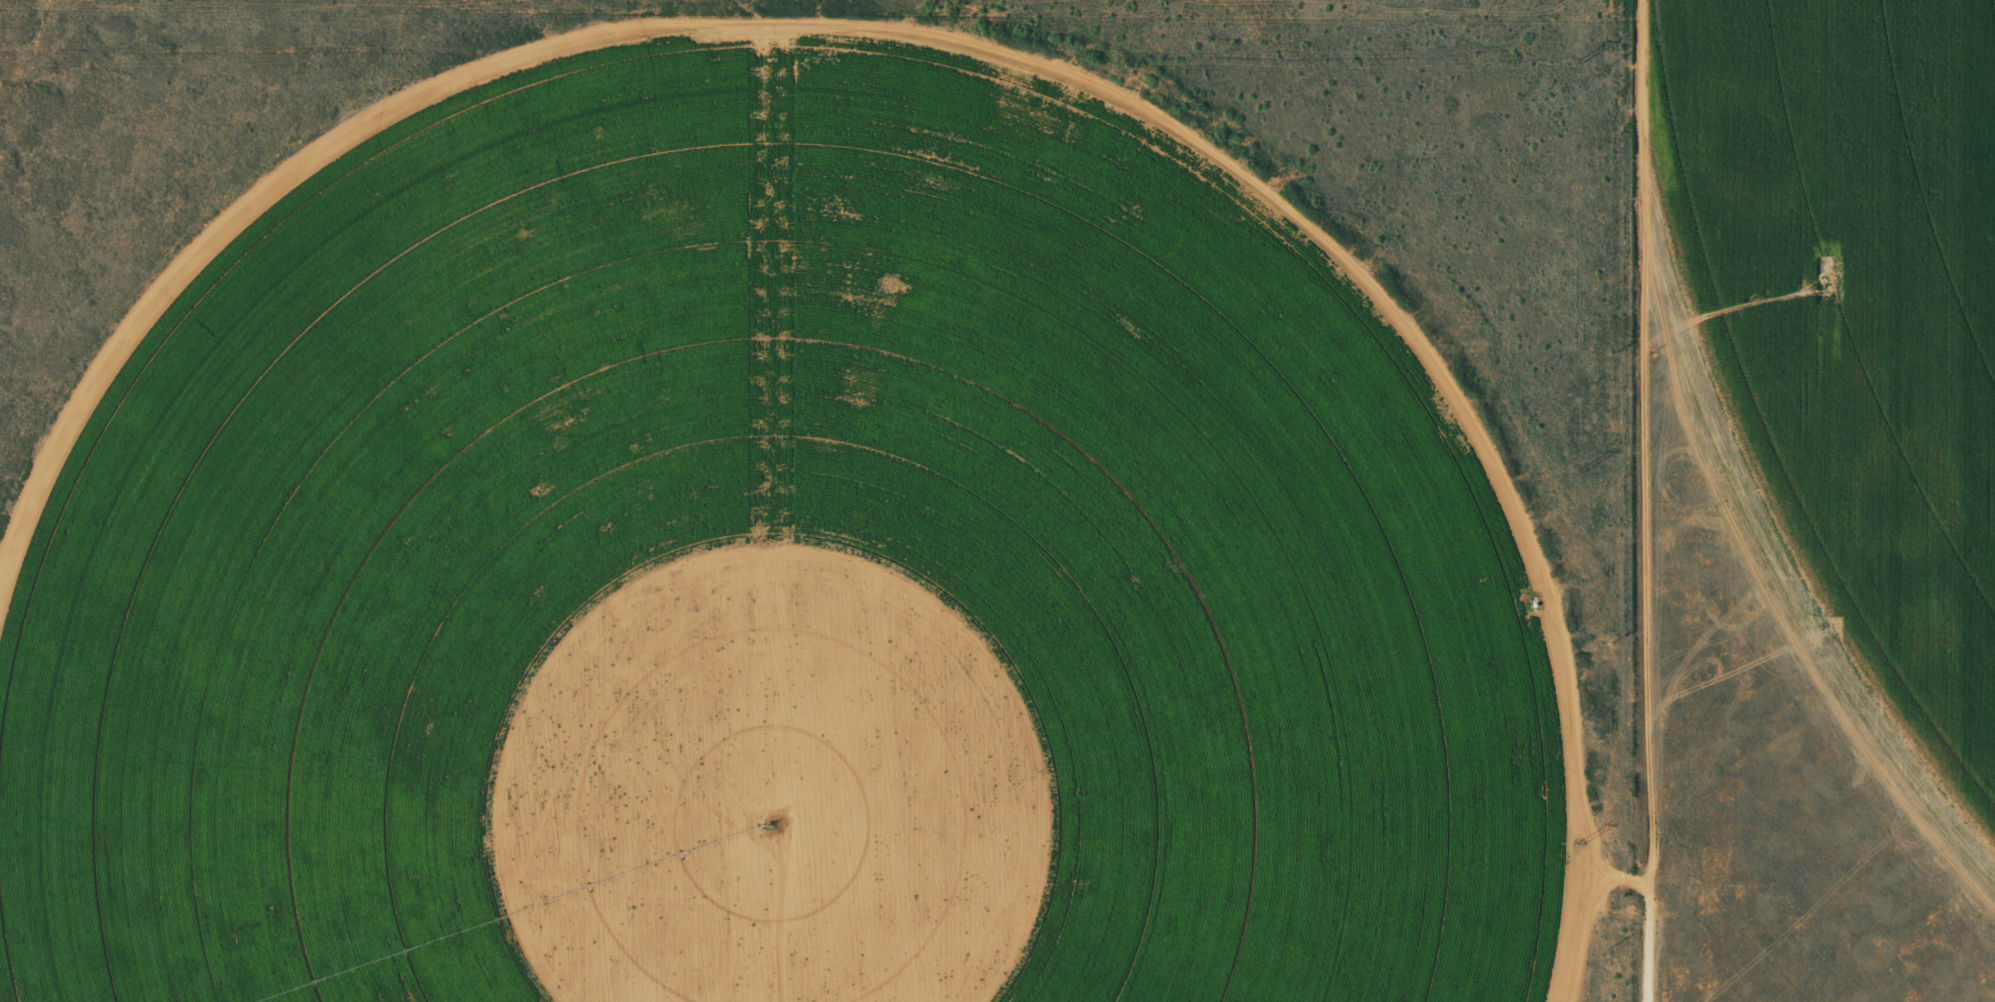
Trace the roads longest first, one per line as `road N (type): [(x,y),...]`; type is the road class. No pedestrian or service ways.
road 1 (track): [(1636,32),(0,33)]
road 2 (track): [(1630,1001),(1637,0)]

